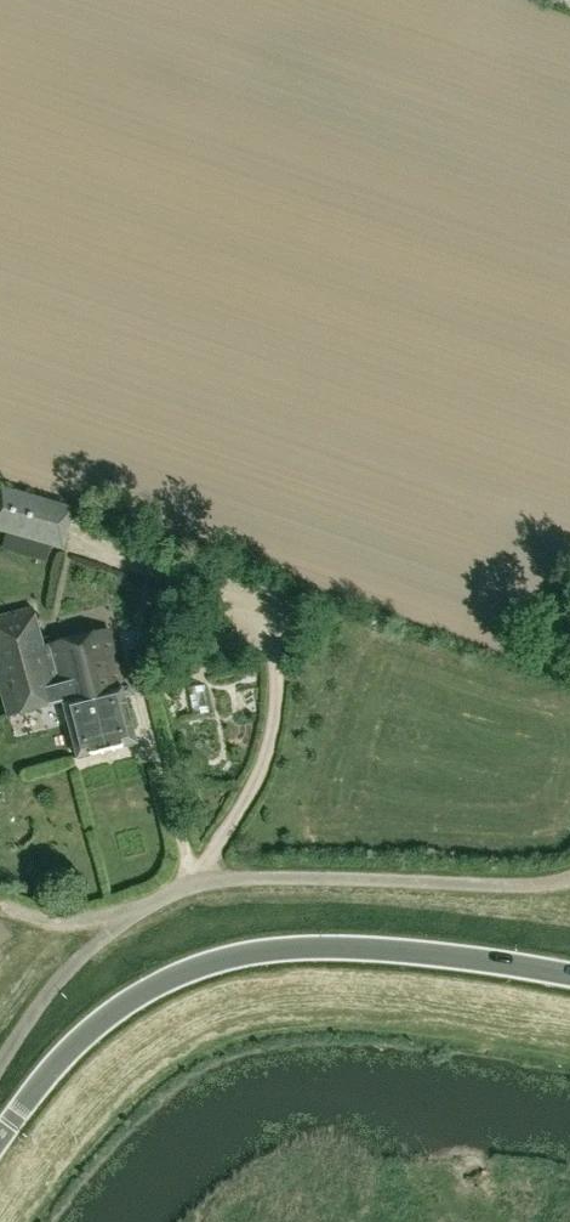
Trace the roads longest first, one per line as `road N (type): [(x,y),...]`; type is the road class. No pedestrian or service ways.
road 1 (unclassified): [(0,1064),(79,958),(129,916),(205,882),(569,879)]
road 2 (tertiary): [(0,1135),(85,1033),(129,999),(208,963),(332,948),(569,975)]
road 3 (track): [(205,882),(265,757),(277,670),(256,616),(187,593)]
road 4 (track): [(129,916),(47,920),(0,903)]

